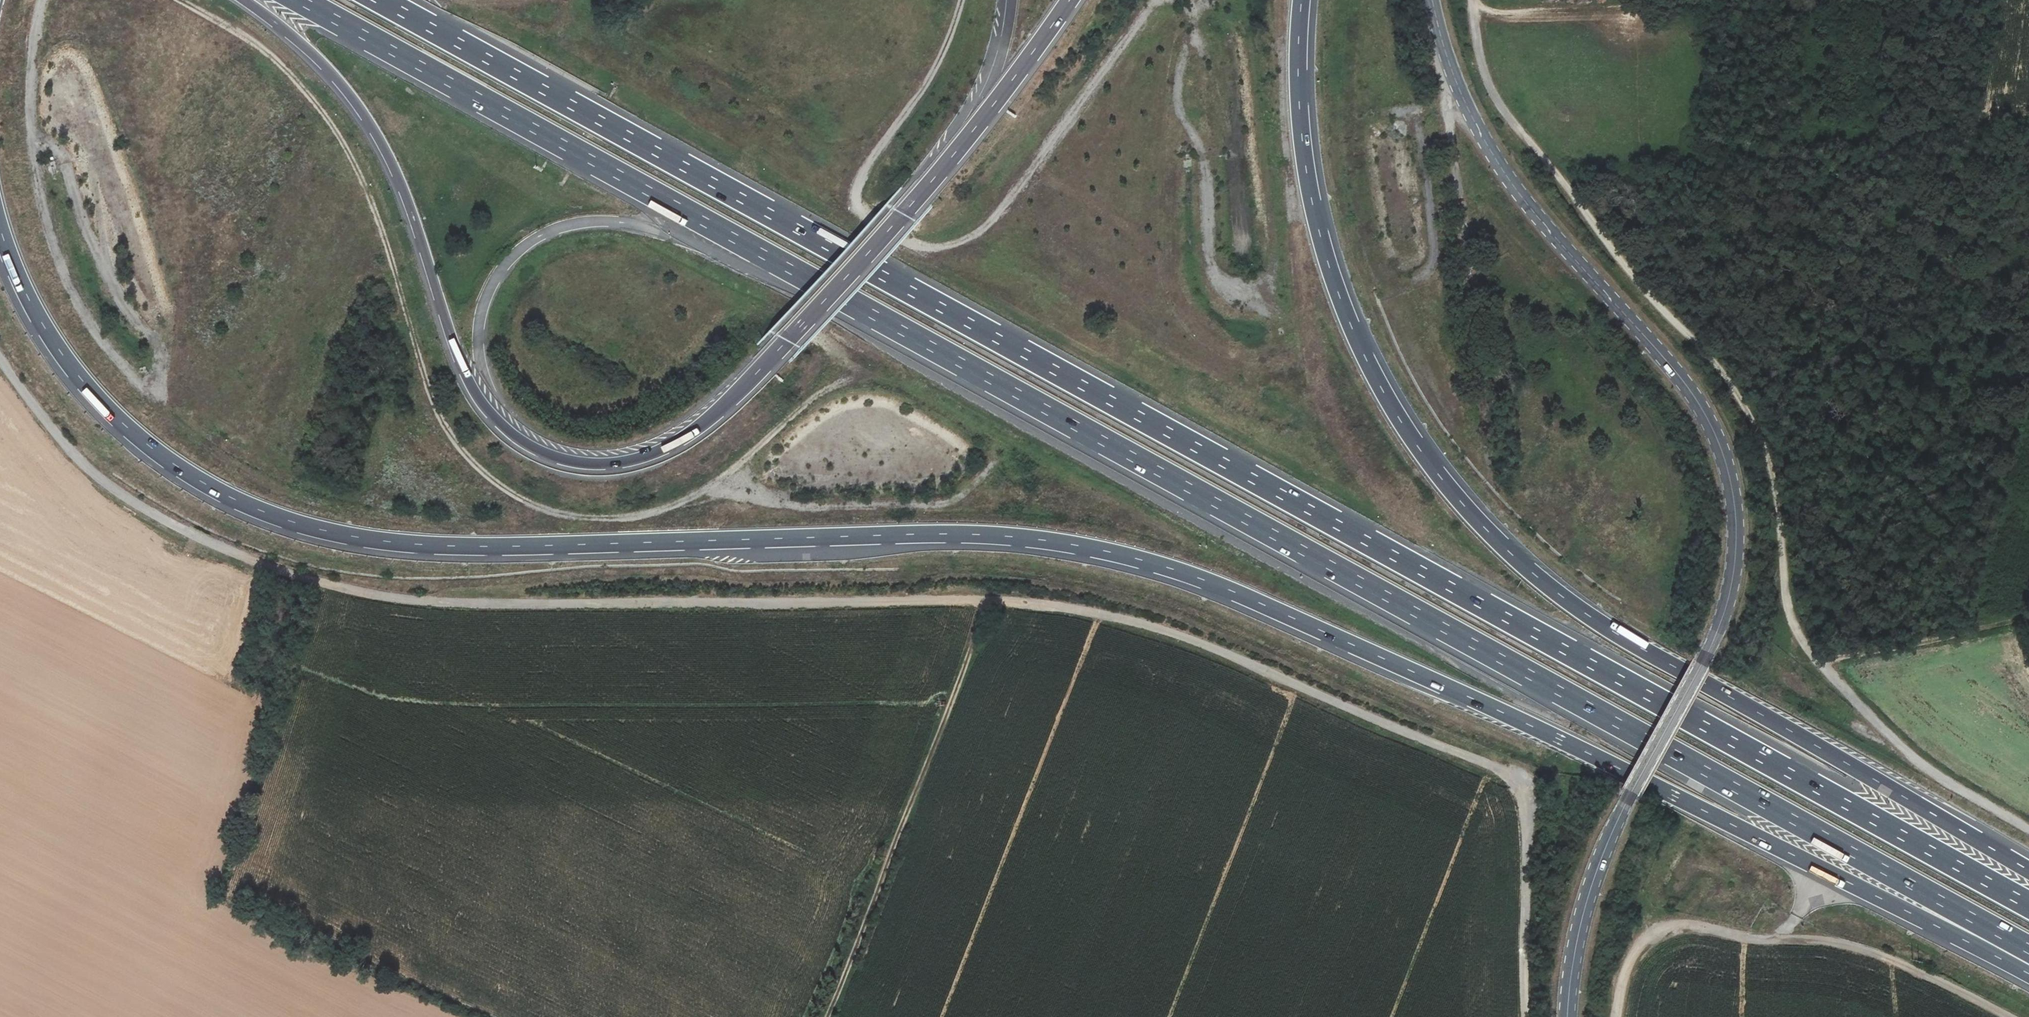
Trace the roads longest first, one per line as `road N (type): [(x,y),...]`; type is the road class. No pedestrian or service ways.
road 1 (motorway): [(0,227),(44,327),(98,399),(182,471),(259,511),(322,530),(419,545),(975,535),(1132,557),(1261,604),(1492,708),(2028,969)]
road 2 (motorway): [(300,0),(2028,953)]
road 3 (motorway): [(2028,905),(380,0)]
road 4 (track): [(1526,1016),(1522,774),(1109,616),(928,596),(441,601),(264,566),(144,510),(69,451),(0,359)]
road 5 (track): [(1181,537),(933,403),(863,379),(820,392),(728,474),(657,510),(596,519),(543,511),(494,483),(442,423),(364,184),(337,133),(267,52),(180,0)]
road 6 (motorway): [(244,0),(317,59),(376,134),(411,212),(455,351),(486,409),(542,454),(600,465),(664,450),(756,374),(918,198),(1070,0)]
road 7 (motorway): [(2028,870),(1612,631),(1516,558),(1441,478),(1366,358),(1329,264),(1302,138),(1302,0)]
road 8 (tertiary): [(1432,0),(1473,121),(1502,172),(1687,384),(1725,462),(1735,510),(1725,611),(1588,894),(1567,1016)]
road 9 (track): [(2028,383),(1975,388),(1926,357),(1885,343),(1839,357),(1746,327),(1718,261),(1650,206),(1637,1)]
road 10 (track): [(2007,1016),(1852,946),(1682,926),(1638,952),(1617,1016)]
road 11 (track): [(992,602),(829,1016)]
road 12 (track): [(1661,307),(1720,367),(1760,425),(1787,602),(1820,663)]
road 13 (track): [(1470,0),(1486,85),(1661,307)]
road 14 (track): [(1820,663),(1924,765),(2028,830)]
road 15 (track): [(2028,621),(1820,663)]
road 16 (track): [(1645,0),(1494,12),(1475,0)]

